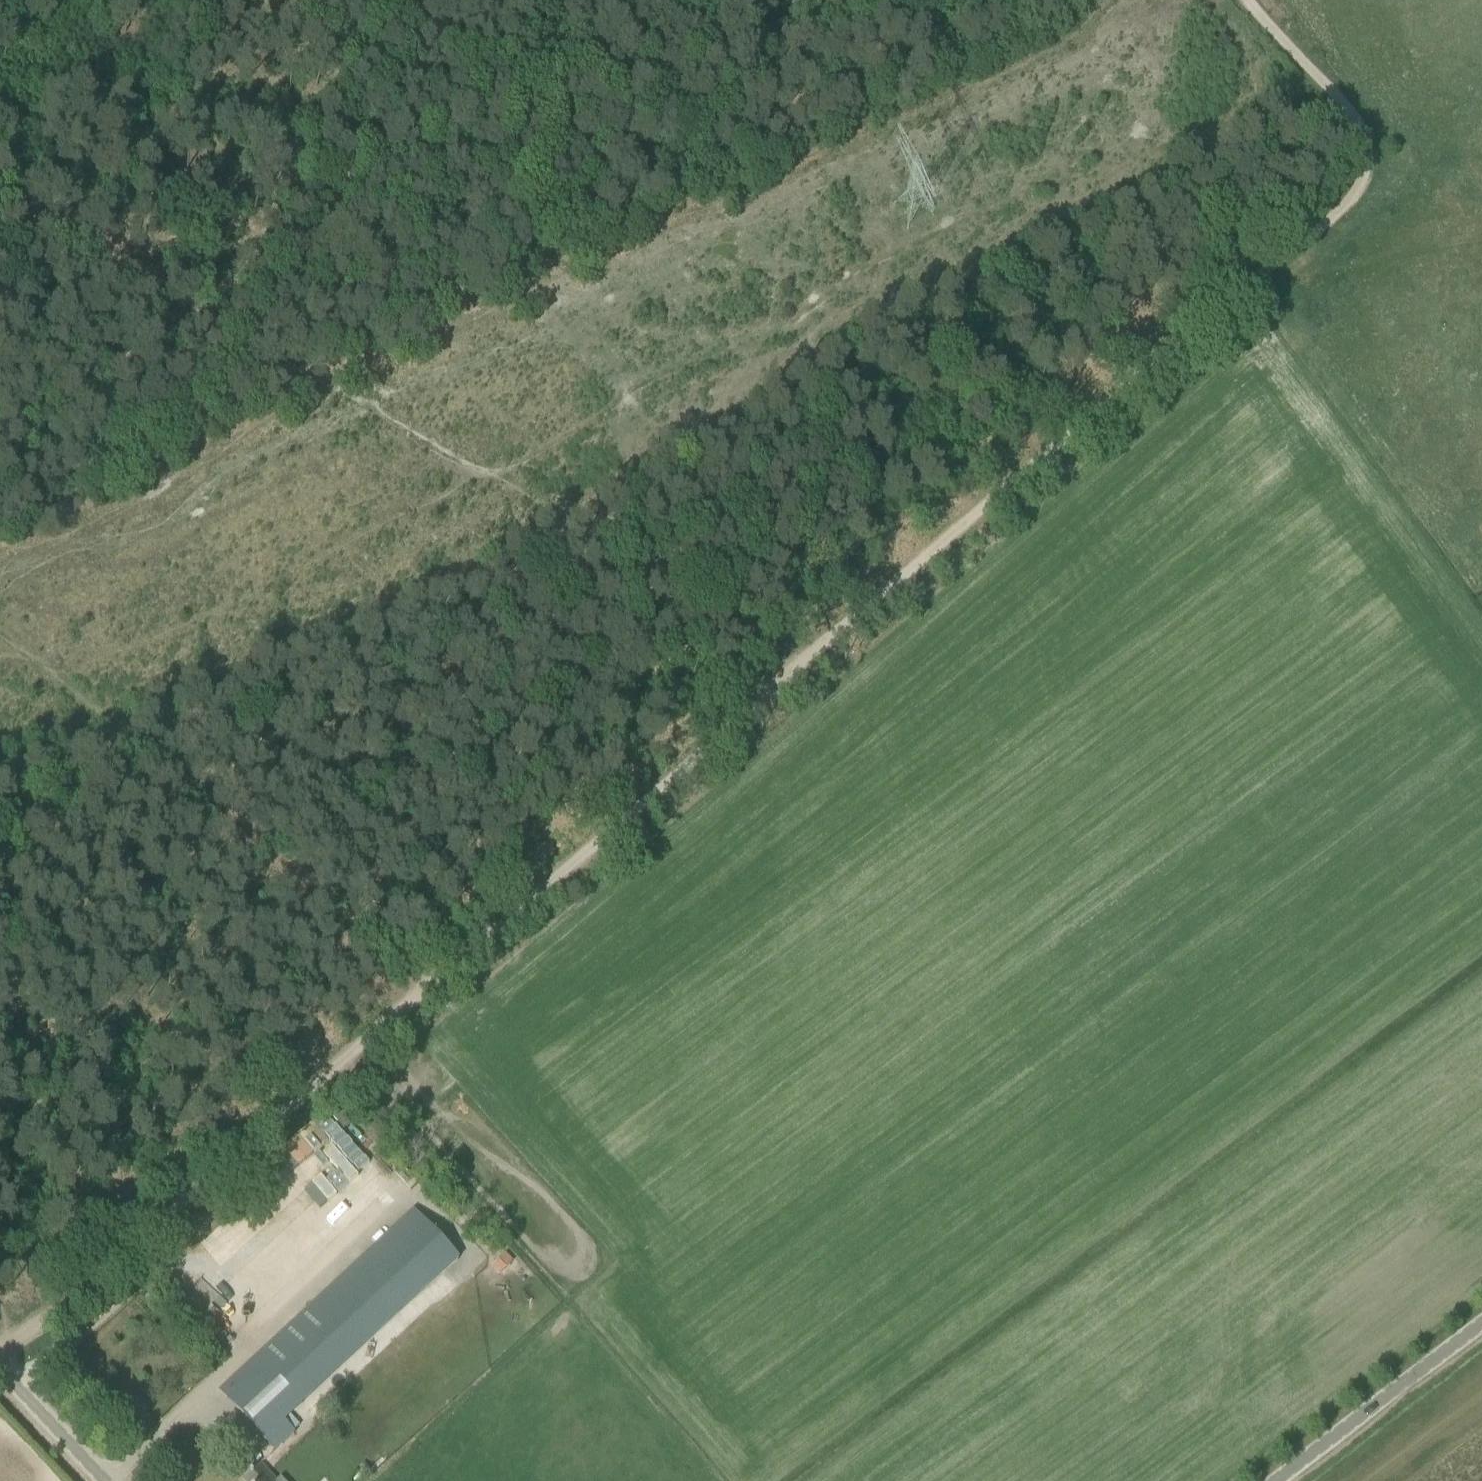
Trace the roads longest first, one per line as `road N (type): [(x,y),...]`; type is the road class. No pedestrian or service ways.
road 1 (track): [(0,1350),(1352,187),(1364,161),(1362,142),(1248,0)]
road 2 (track): [(428,982),(173,782),(114,721)]
road 3 (track): [(312,376),(0,207)]
road 4 (track): [(809,655),(566,516)]
road 5 (residential): [(1481,1324),(1276,1480)]
road 6 (residential): [(106,1480),(0,1370)]

